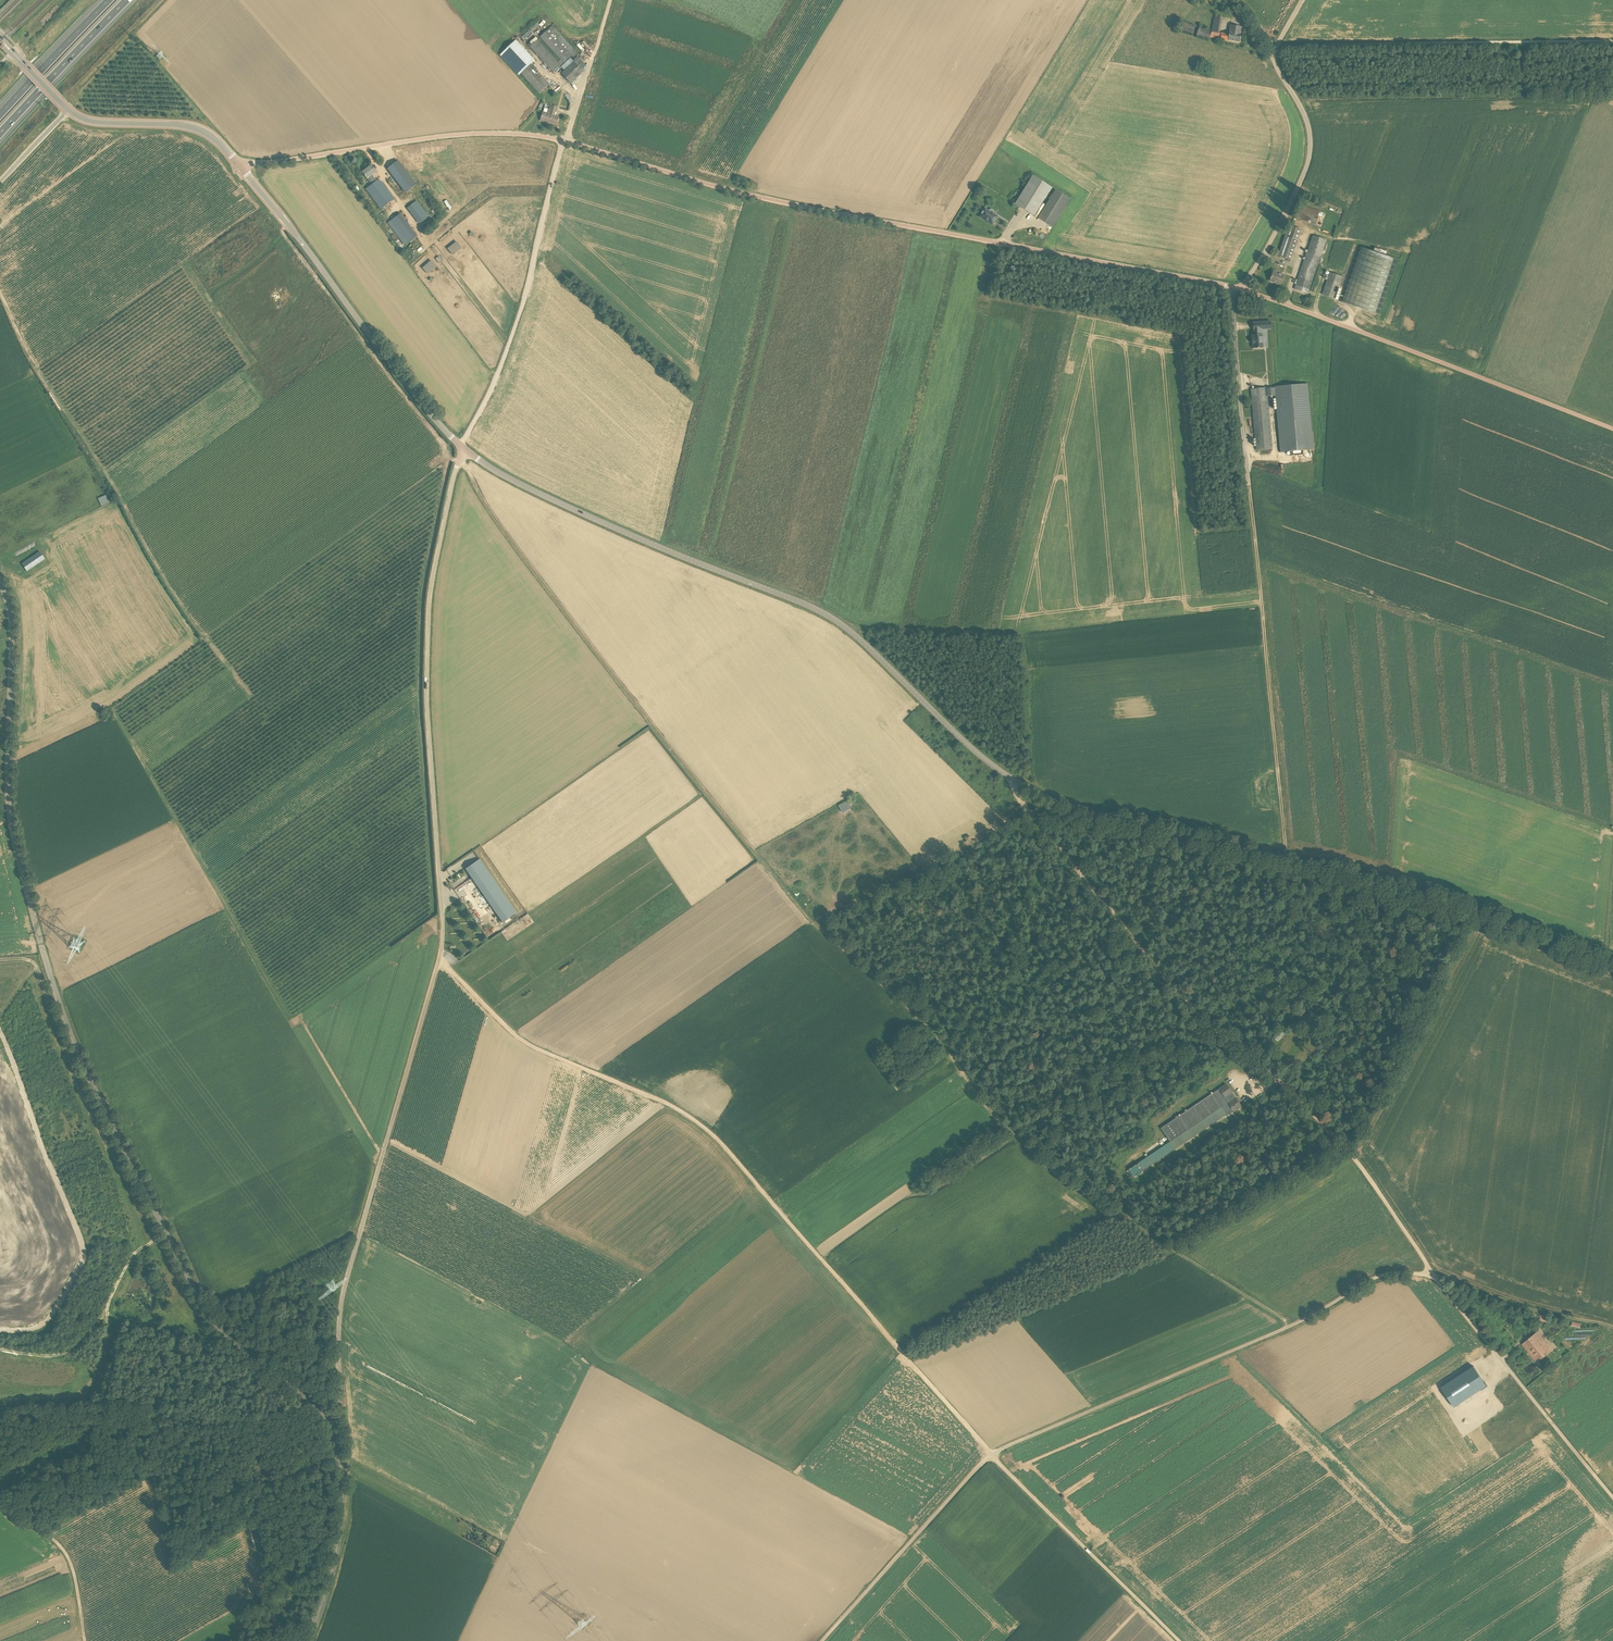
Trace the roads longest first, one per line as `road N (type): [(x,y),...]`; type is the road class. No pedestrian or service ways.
road 1 (tertiary): [(1612,966),(1422,895),(1063,804),(986,760),(829,616),(613,527),(500,473),(462,446)]
road 2 (track): [(1178,1640),(988,1454),(714,1134),(530,1044),(438,957)]
road 3 (unclassified): [(325,1430),(336,1401),(338,1306),(351,1253),(440,949),(426,618),(462,446)]
road 4 (unclassified): [(325,1430),(313,1409),(216,1330),(63,1020),(9,833),(11,634),(0,589)]
road 5 (track): [(564,141),(517,321),(462,446),(464,462),(546,589),(706,796),(824,931)]
road 6 (unclassified): [(823,1640),(988,1454),(1308,1321),(1374,1278),(1435,1276)]
road 7 (unclassified): [(1231,289),(774,201),(564,141)]
road 8 (track): [(1435,1276),(1332,1131),(1201,1012),(1025,802)]
road 9 (track): [(824,931),(933,1031),(989,1109),(1067,1178),(1214,1280),(1296,1326)]
road 10 (track): [(0,1352),(46,1357),(74,1345),(105,1313),(144,1230),(30,975)]
road 11 (unclassified): [(1612,429),(1246,288)]
road 12 (track): [(1250,472),(1287,861)]
road 13 (track): [(0,1035),(85,1254),(47,1324),(0,1335)]
road 14 (tertiary): [(462,446),(240,167)]
road 15 (unclassified): [(564,141),(442,136),(240,167)]
road 16 (unclassified): [(1246,288),(1309,155),(1308,121),(1275,54),(1303,0)]
road 17 (unclassified): [(1612,1497),(1435,1276)]
road 18 (track): [(824,931),(918,879),(1025,802)]
road 19 (unclassified): [(309,1640),(341,1519),(325,1430)]
road 20 (track): [(1585,1320),(1612,1125)]
road 21 (tertiary): [(240,167),(193,127),(92,121),(68,110)]
road 22 (motorway): [(0,136),(128,0)]
road 23 (unclassified): [(1231,289),(1250,472)]
road 24 (track): [(84,1640),(64,1549),(0,1503)]
road 25 (track): [(105,1313),(109,1326),(83,1391),(0,1401)]
road 26 (motorway): [(110,0),(0,117)]
road 27 (track): [(1435,1276),(1532,1313),(1585,1320)]

